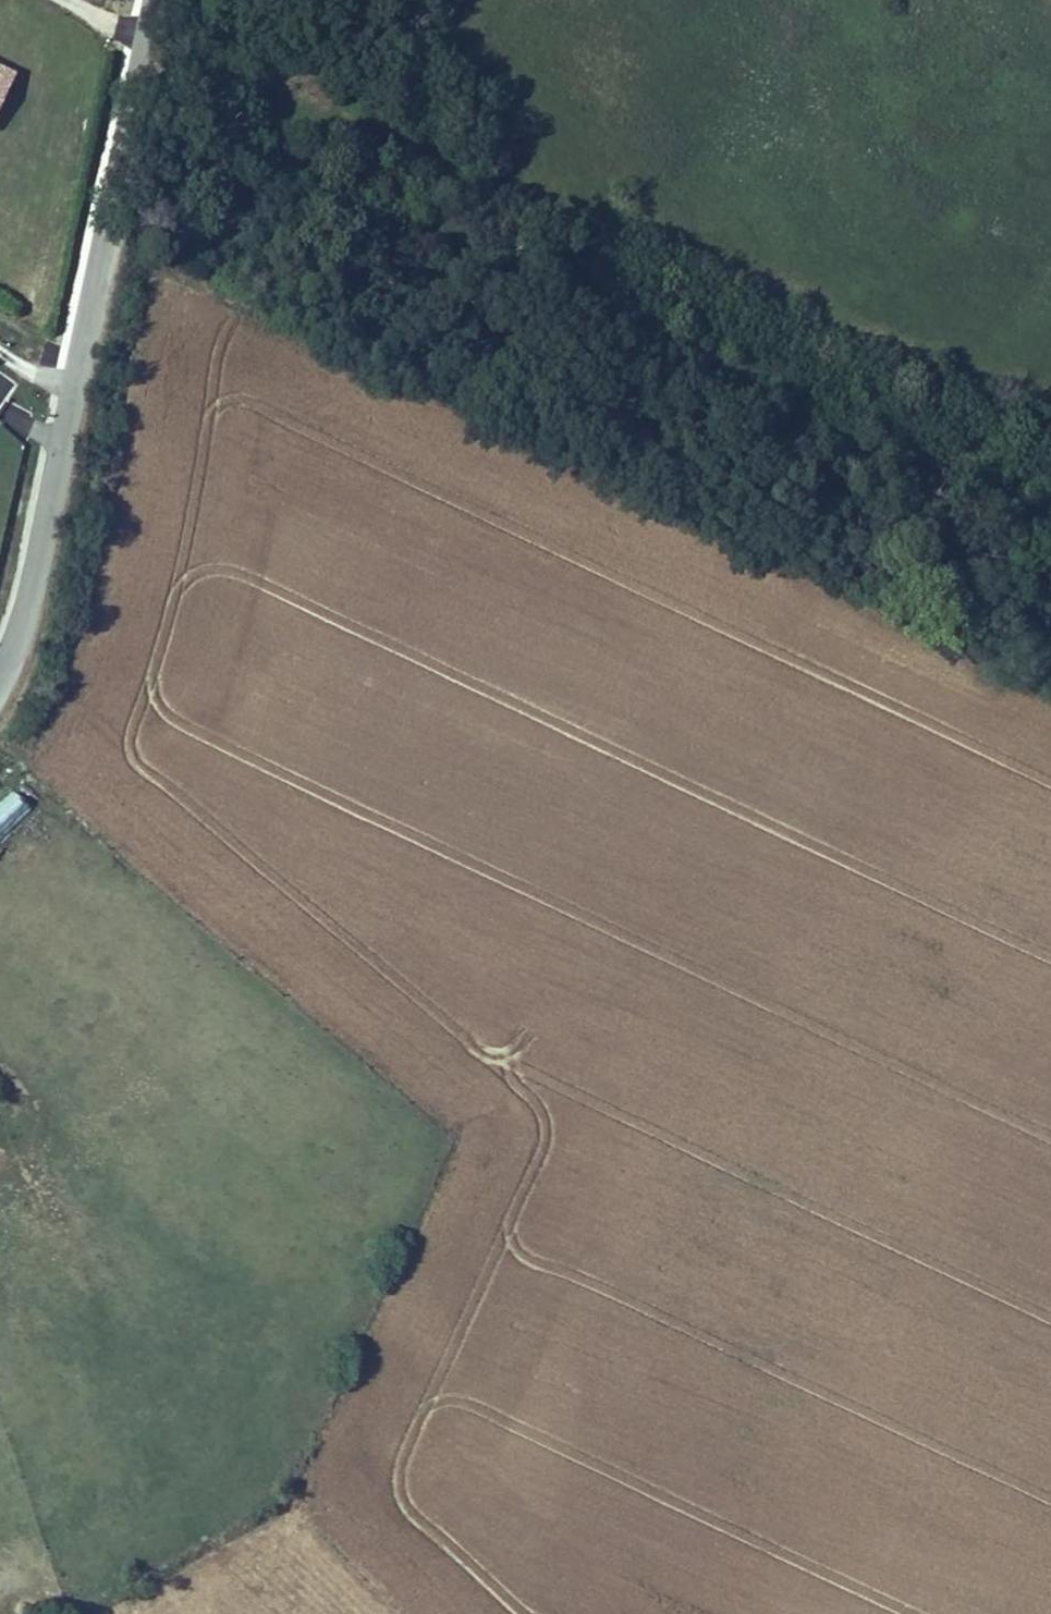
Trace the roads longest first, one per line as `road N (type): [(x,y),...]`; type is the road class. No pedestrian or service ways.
road 1 (unclassified): [(157,0),(61,476),(0,678)]

